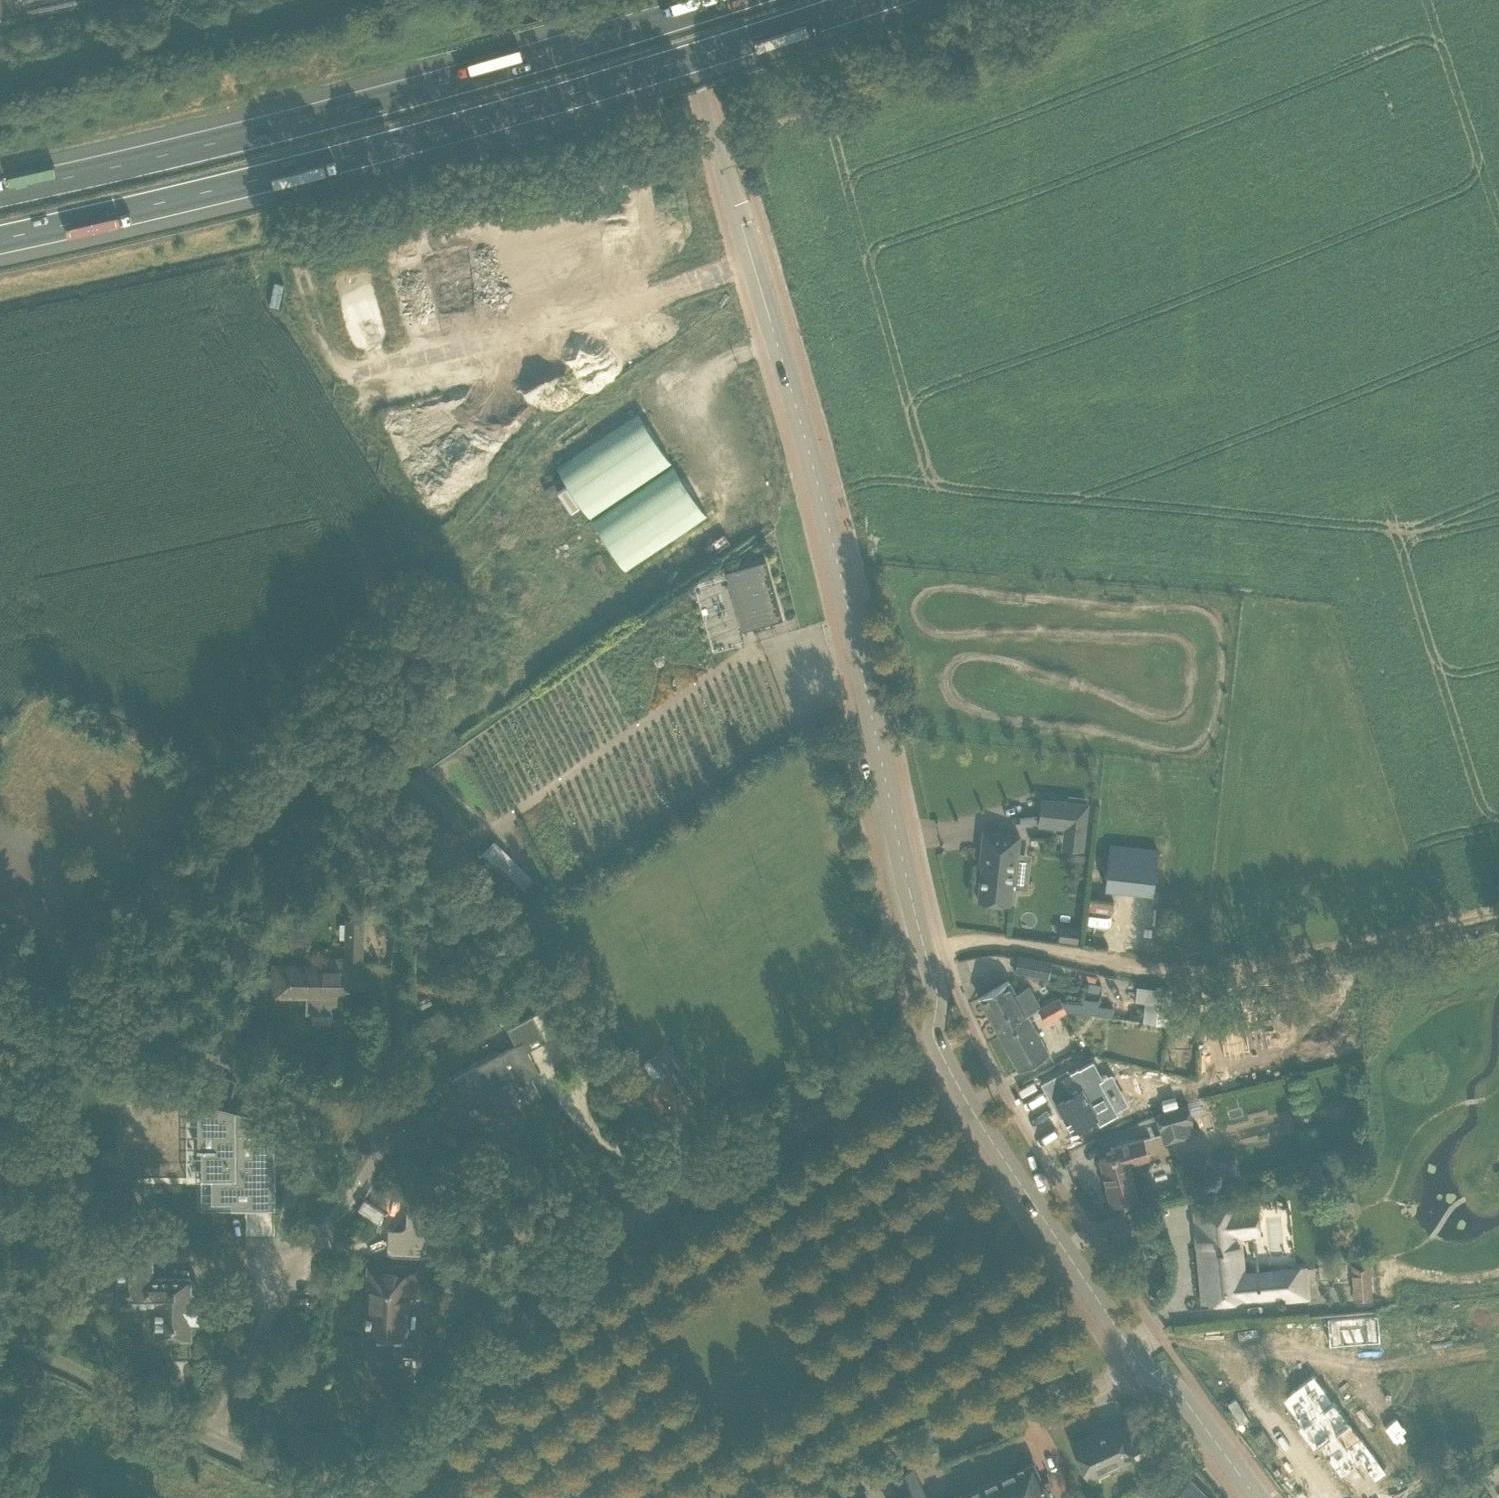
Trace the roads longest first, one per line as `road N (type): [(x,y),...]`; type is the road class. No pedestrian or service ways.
road 1 (tertiary): [(940,1047),(935,987),(826,528),(671,0)]
road 2 (motorway): [(0,244),(398,145),(881,0)]
road 3 (motorway): [(735,0),(388,102),(0,196)]
road 4 (track): [(926,955),(1002,944),(1178,980),(1498,912)]
road 5 (residential): [(392,1137),(0,949)]
road 6 (residential): [(612,1222),(940,1047)]
road 7 (tertiary): [(1137,1361),(940,1047)]
road 8 (residential): [(780,1497),(1127,1373)]
road 9 (residential): [(393,1497),(406,1467),(612,1222)]
road 10 (residential): [(211,1436),(281,1290),(392,1137)]
road 11 (residential): [(211,1436),(0,1329)]
road 12 (residential): [(612,1222),(392,1137)]
road 13 (tertiary): [(1256,1497),(1174,1385),(1137,1361)]
road 14 (residential): [(366,1497),(211,1436)]

